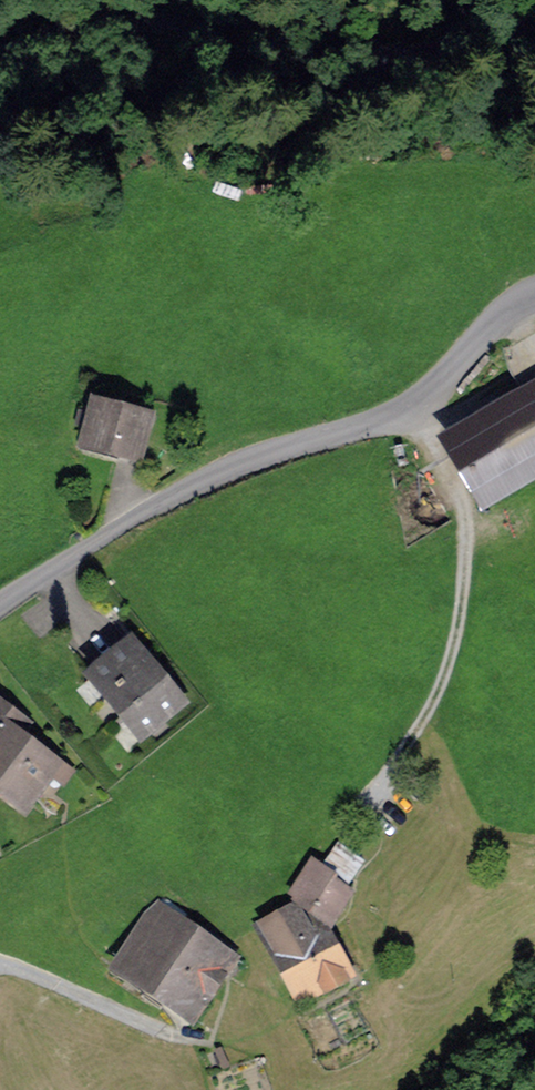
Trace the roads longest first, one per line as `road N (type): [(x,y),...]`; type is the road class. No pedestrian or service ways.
road 1 (residential): [(0,604),(190,489),(421,400),(503,314),(534,293)]
road 2 (track): [(421,400),(461,501),(473,588),(456,653),(374,828)]

